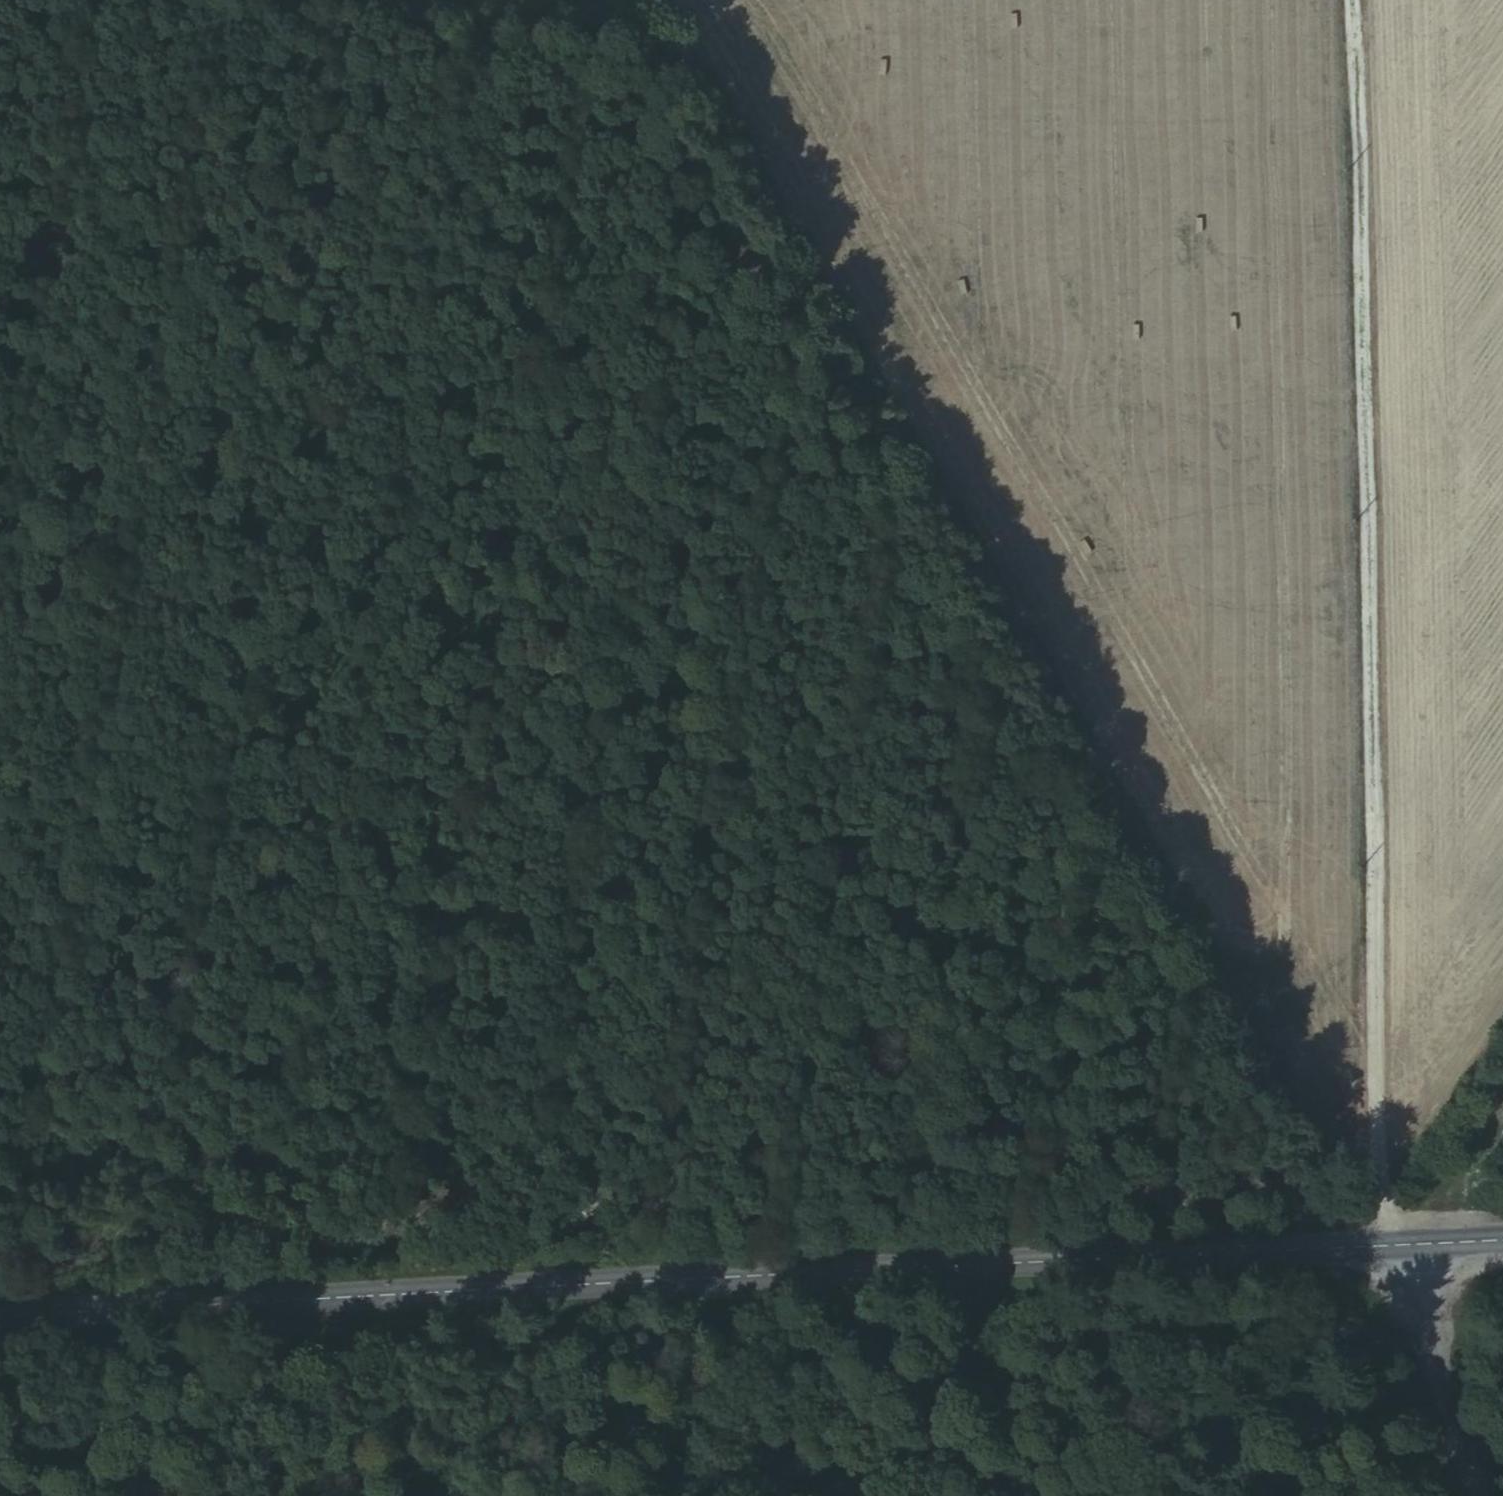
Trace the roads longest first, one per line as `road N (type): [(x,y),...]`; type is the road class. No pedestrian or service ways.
road 1 (tertiary): [(1393,1238),(0,1312)]
road 2 (unclassified): [(1478,1495),(1393,1238)]
road 3 (track): [(1502,1112),(1427,1236)]

